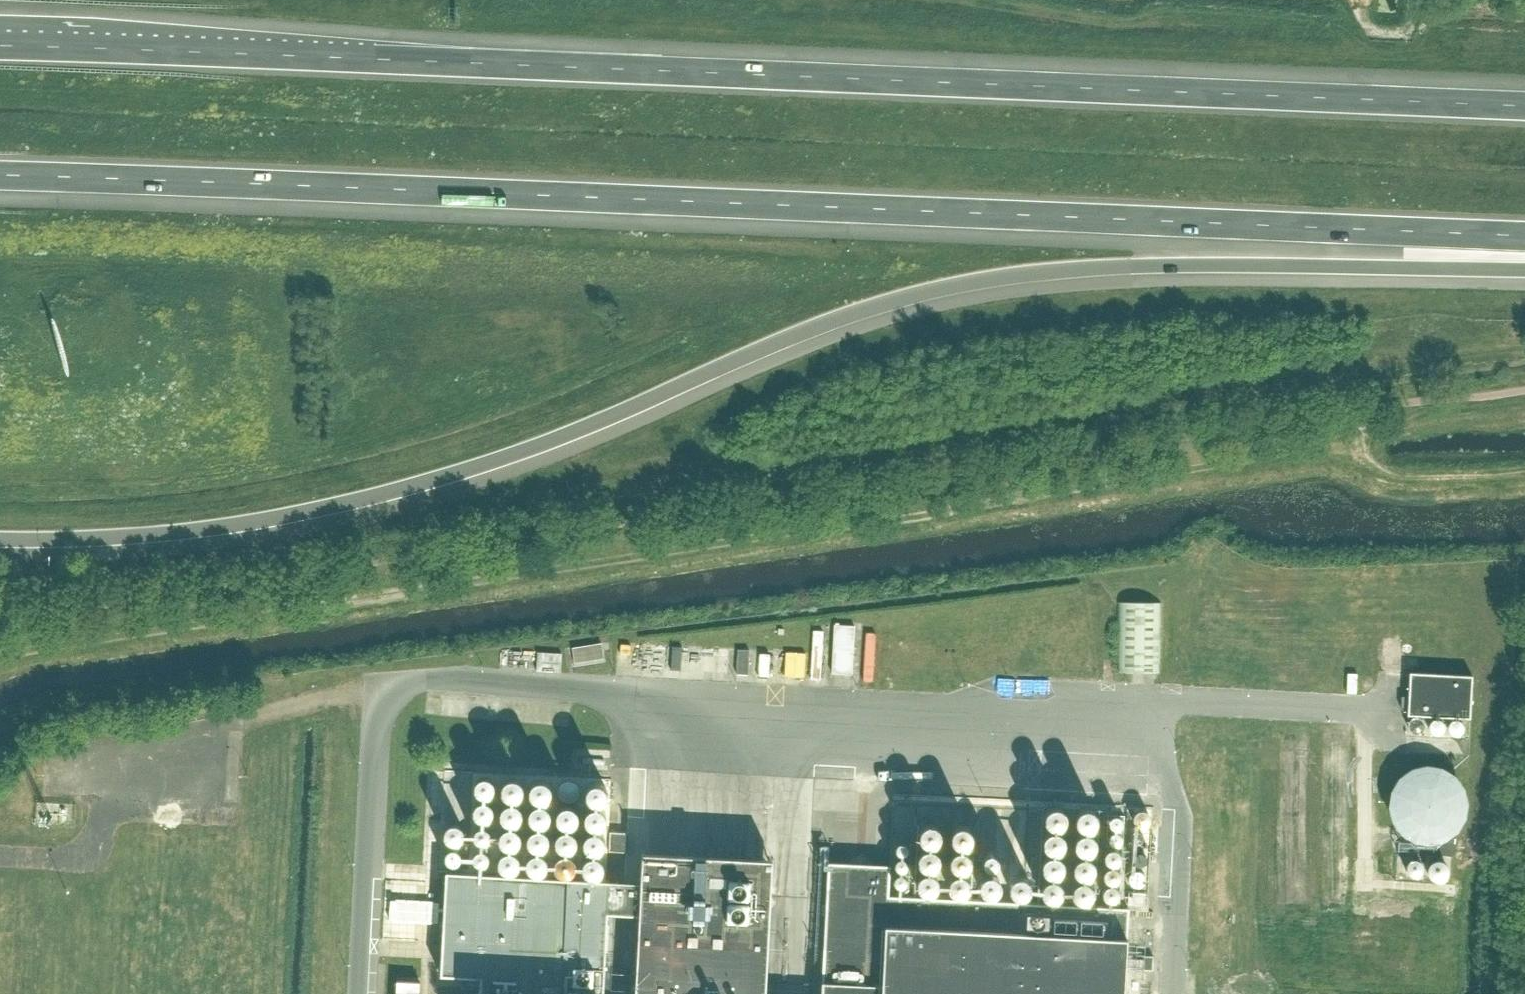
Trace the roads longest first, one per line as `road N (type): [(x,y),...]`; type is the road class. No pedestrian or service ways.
road 1 (motorway): [(0,540),(242,525),(406,488),(565,436),(851,313),(967,283),(1164,264),(1524,265)]
road 2 (motorway): [(0,176),(1524,236)]
road 3 (motorway): [(1524,105),(0,46)]
road 4 (track): [(1422,401),(1362,435),(1301,449),(0,657)]

